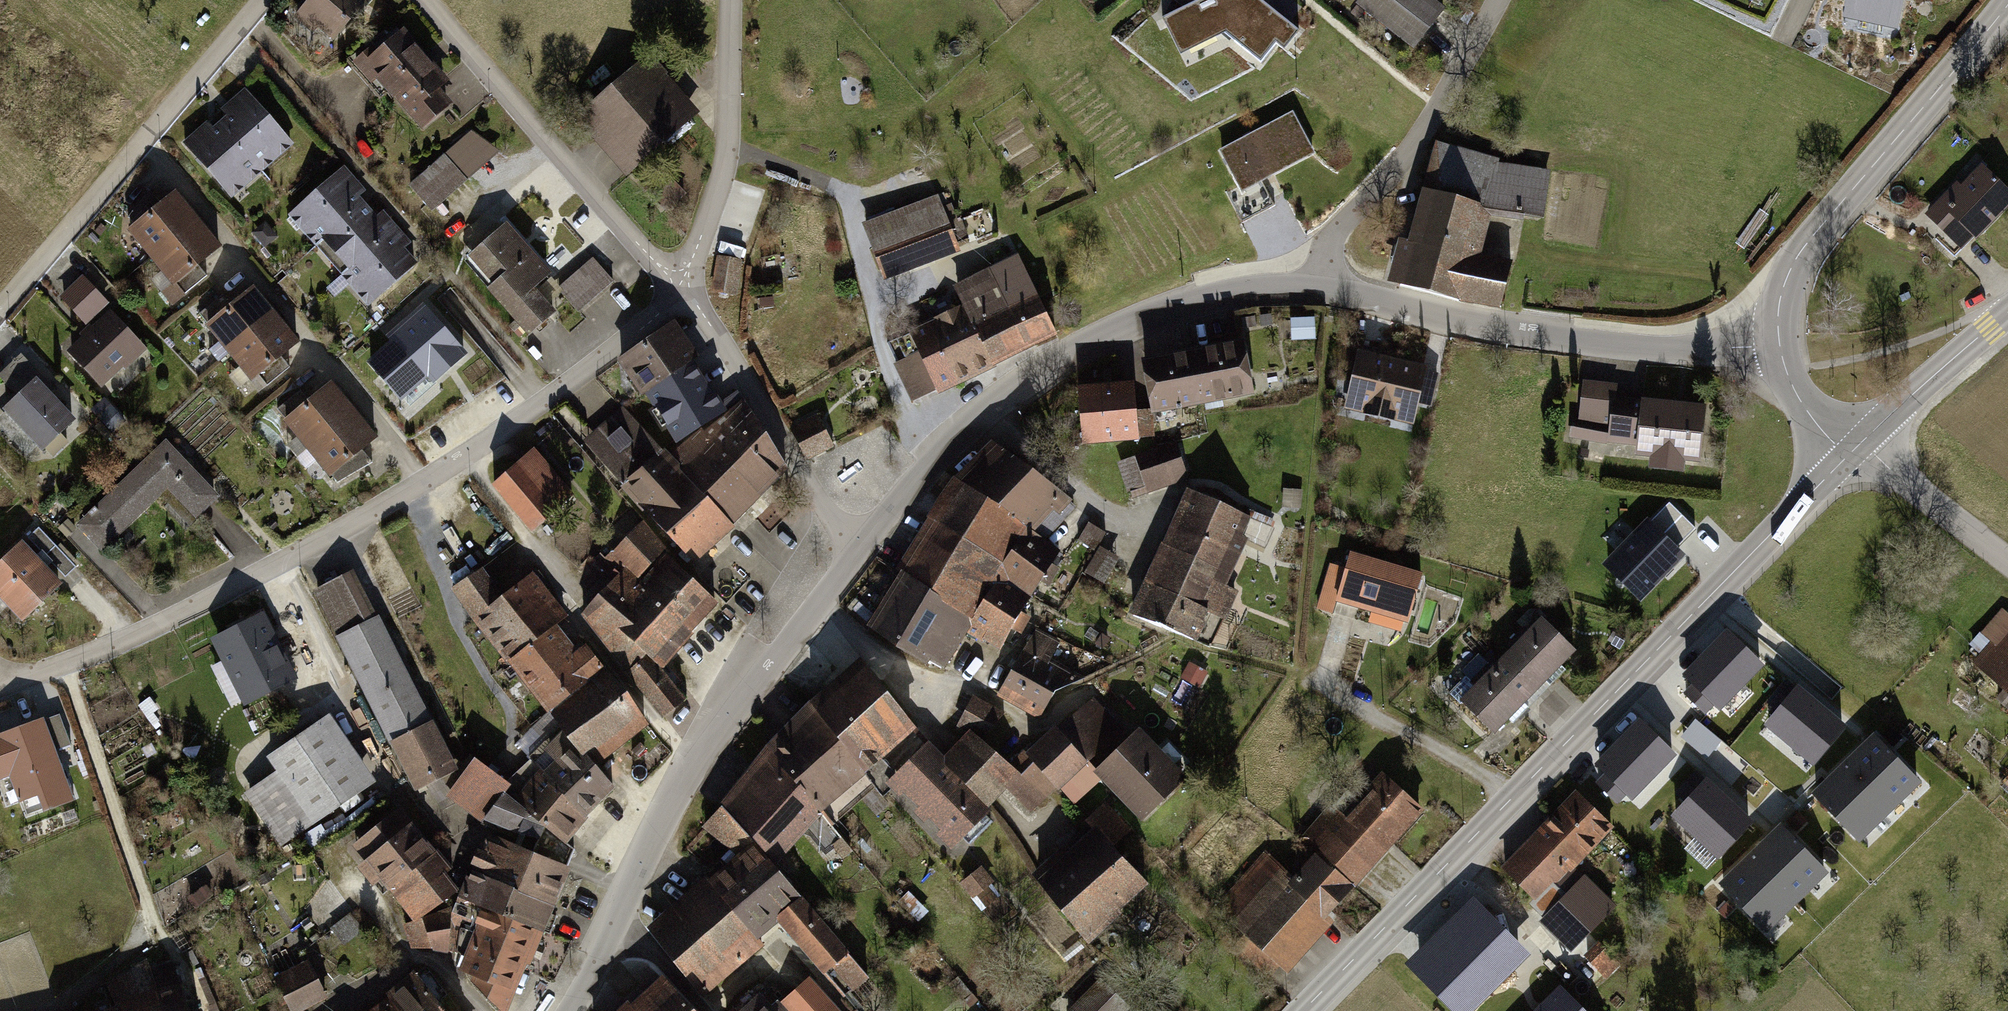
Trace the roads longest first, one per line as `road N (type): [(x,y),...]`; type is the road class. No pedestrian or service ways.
road 1 (residential): [(679,285),(611,351),(429,481),(161,623),(0,685)]
road 2 (secondary): [(1303,1010),(1855,449)]
road 3 (residential): [(1331,290),(1274,286),(1208,295),(1094,338),(978,416),(934,456),(859,552)]
road 4 (residential): [(859,552),(695,764),(612,929)]
road 5 (residential): [(1778,342),(1680,346),(1586,336),(1331,290)]
road 6 (tertiary): [(2007,4),(1799,258),(1779,307),(1778,342)]
road 7 (residential): [(679,285),(431,0)]
road 8 (residential): [(1498,0),(1418,137),(1339,230),(1331,290)]
road 9 (residential): [(859,552),(679,285)]
road 10 (residential): [(730,0),(729,144),(710,218),(679,285)]
road 11 (secondary): [(1855,449),(2007,313)]
road 12 (residential): [(1855,449),(1873,453),(2007,560)]
road 13 (track): [(422,245),(484,207),(551,140)]
road 14 (tertiary): [(1778,342),(1793,388),(1818,425),(1836,445),(1855,449)]
road 15 (residential): [(612,929),(672,966),(712,1010)]

